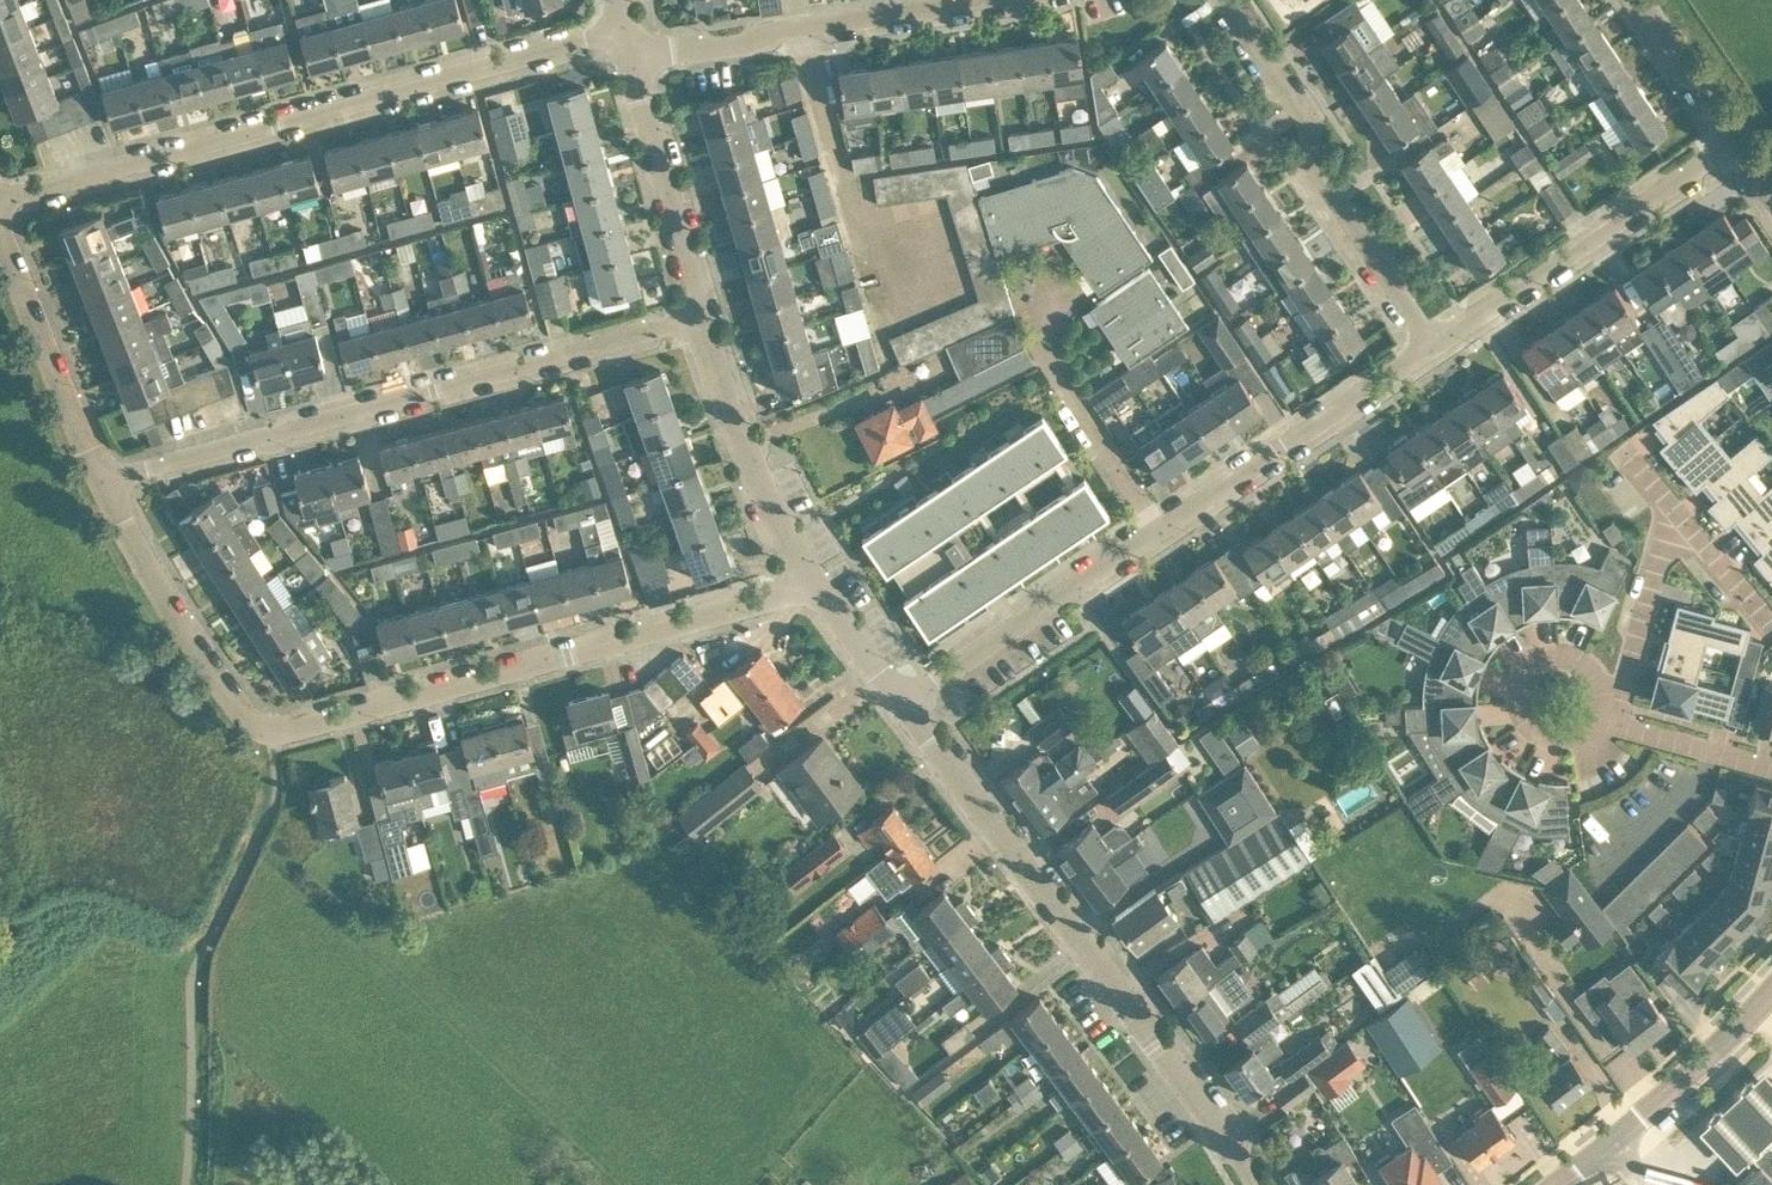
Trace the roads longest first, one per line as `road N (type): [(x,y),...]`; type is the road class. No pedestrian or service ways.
road 1 (residential): [(810,576),(771,597),(272,731),(251,721),(207,662),(104,487)]
road 2 (residential): [(0,203),(625,29)]
road 3 (residential): [(902,704),(1432,345)]
road 4 (residential): [(700,319),(104,487)]
road 5 (residential): [(1255,1184),(1160,1043),(902,704)]
road 6 (residential): [(1224,0),(1312,130),(1306,156),(1432,345)]
road 7 (residential): [(1432,345),(1734,142)]
road 8 (residential): [(631,59),(984,0)]
road 9 (residential): [(810,576),(757,479),(700,319)]
road 10 (residential): [(104,487),(0,229)]
road 11 (residential): [(700,319),(631,59)]
road 12 (residential): [(1613,722),(1668,507)]
road 13 (residential): [(1617,1144),(1771,994)]
road 14 (residential): [(1734,142),(1641,0)]
road 15 (residential): [(1771,764),(1613,722)]
road 16 (residential): [(902,704),(810,576)]
road 17 (residential): [(1668,507),(1771,625)]
road 18 (residential): [(1531,666),(1518,694),(1532,731),(1563,742),(1601,721)]
road 19 (residential): [(1601,721),(1606,690),(1586,660),(1564,653),(1531,666)]

